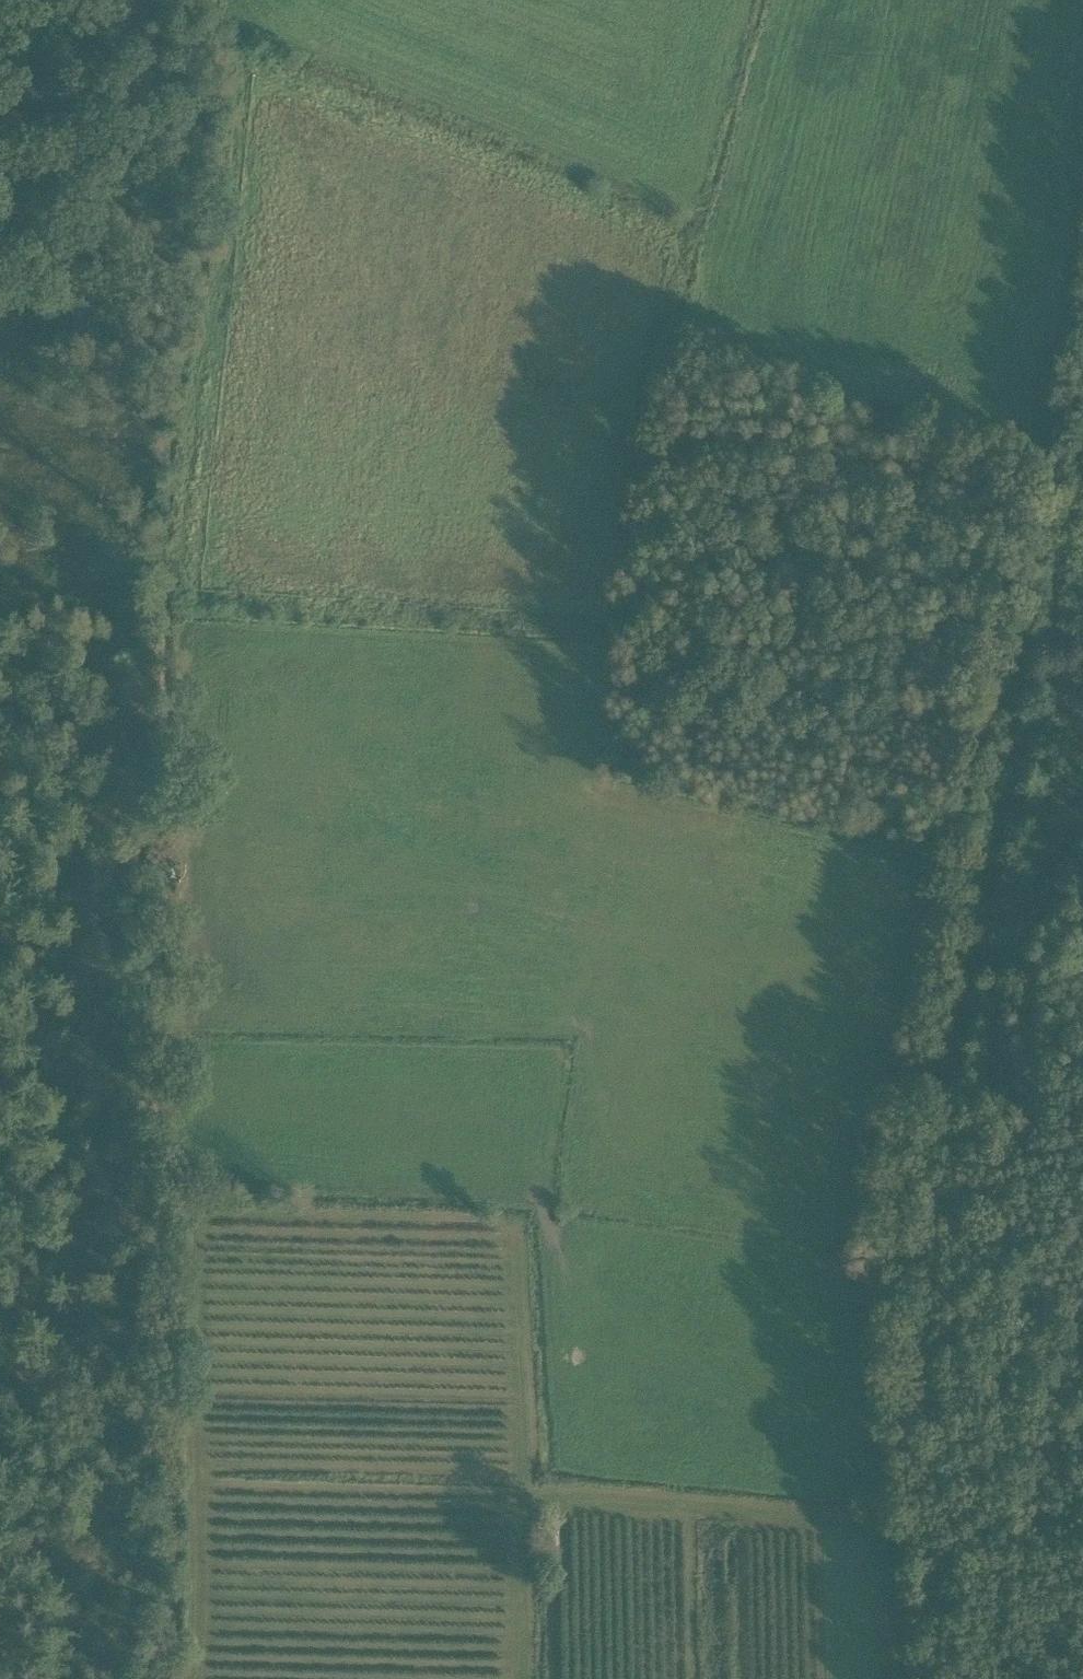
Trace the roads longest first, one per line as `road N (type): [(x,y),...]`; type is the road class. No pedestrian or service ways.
road 1 (track): [(938,1678),(889,1275),(901,1210),(954,1058),(1027,668),(1042,641),(1082,637)]
road 2 (track): [(169,1431),(163,1111),(172,1060)]
road 3 (track): [(160,1678),(176,1586),(169,1431)]
road 4 (track): [(0,259),(191,281)]
road 5 (track): [(169,1431),(0,1364)]
road 6 (track): [(0,601),(158,559)]

